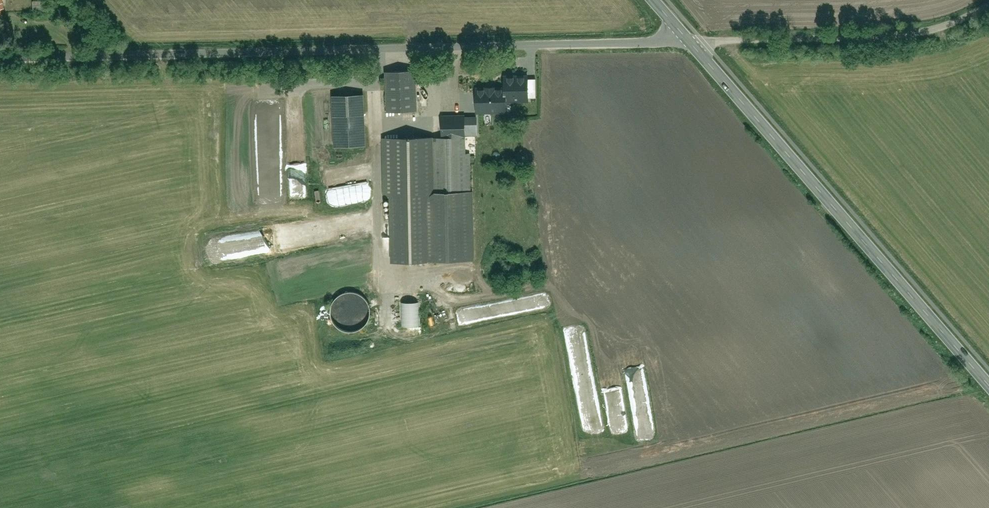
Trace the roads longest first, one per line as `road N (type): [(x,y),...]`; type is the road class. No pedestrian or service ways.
road 1 (unclassified): [(0,59),(689,39)]
road 2 (tertiary): [(689,39),(988,383)]
road 3 (unclassified): [(689,39),(915,36),(988,7)]

